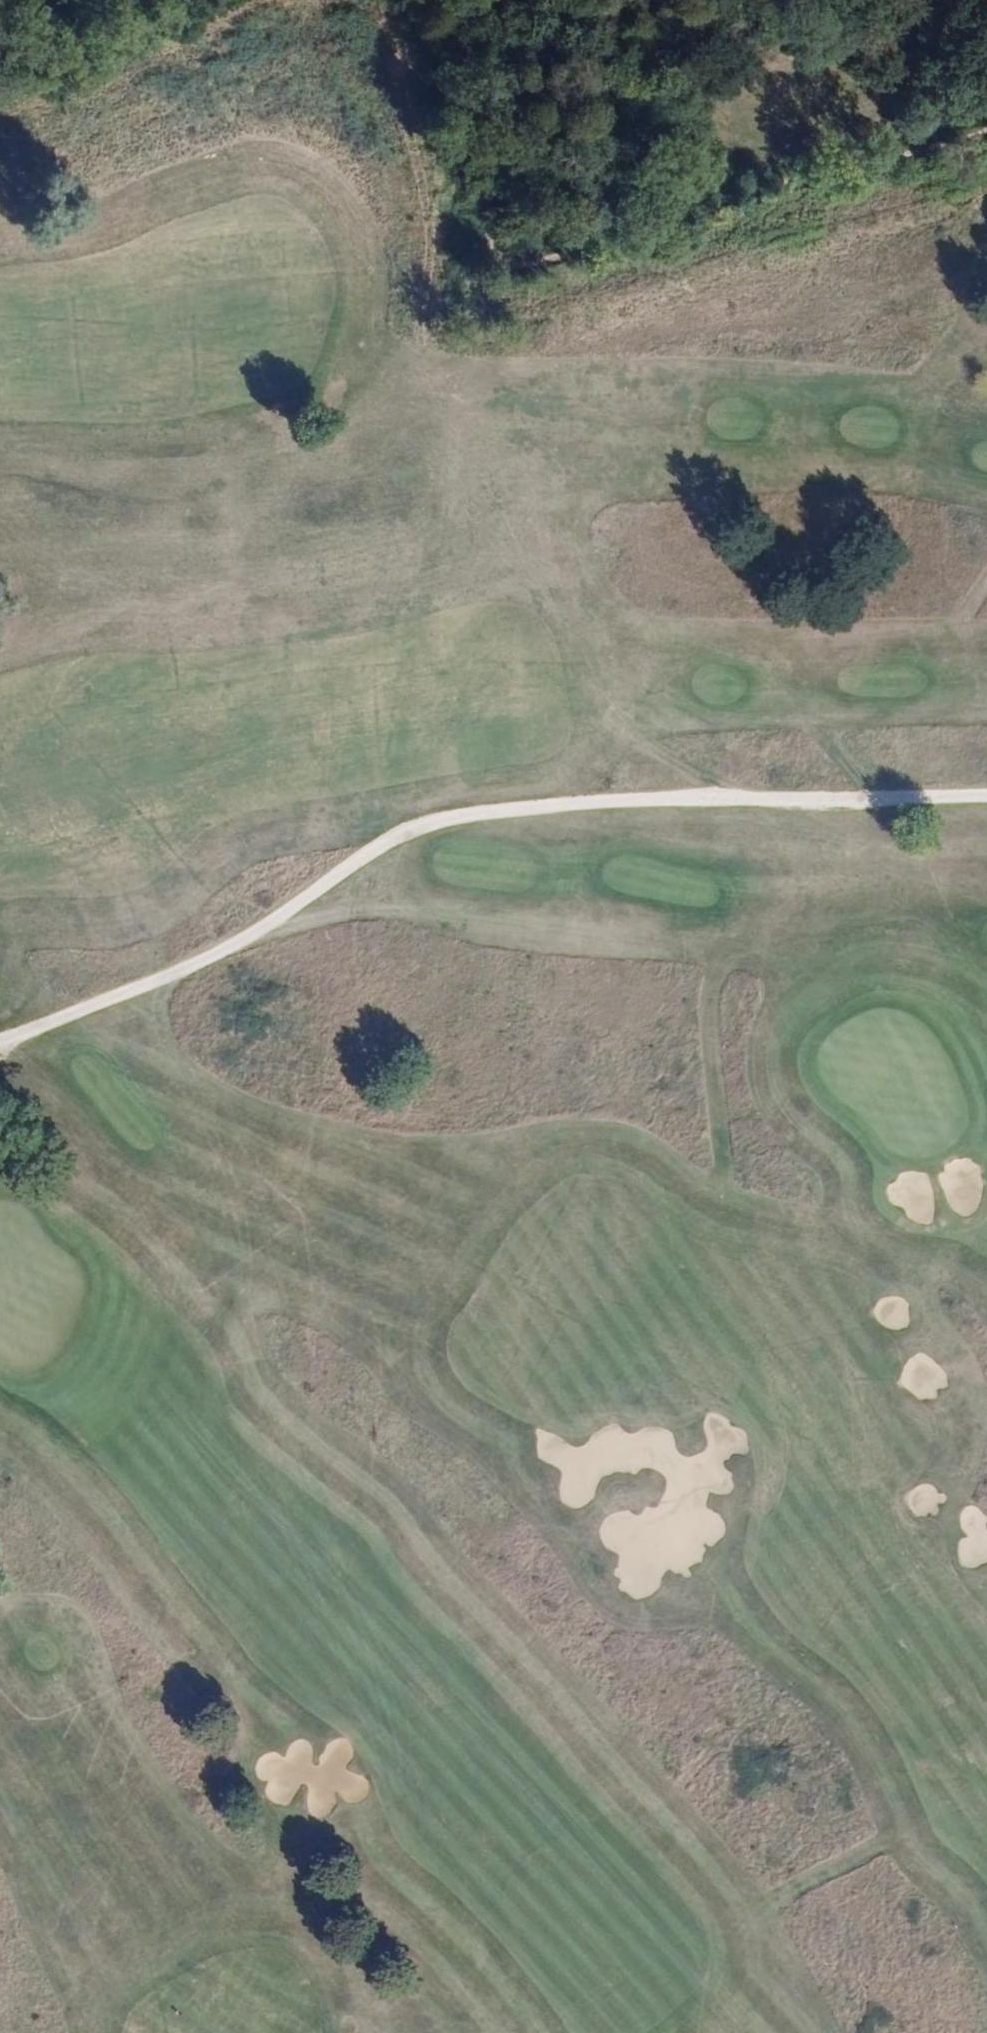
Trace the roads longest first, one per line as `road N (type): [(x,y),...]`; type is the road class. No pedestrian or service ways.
road 1 (track): [(0,1039),(236,942),(397,832),(466,814),(653,800),(986,797)]

